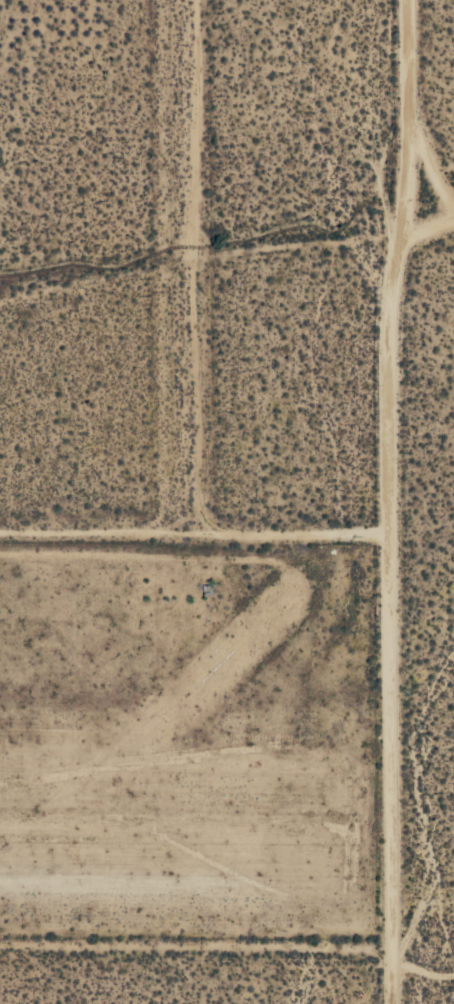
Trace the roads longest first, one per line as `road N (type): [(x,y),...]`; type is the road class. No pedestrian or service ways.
road 1 (residential): [(406,0),(403,234),(393,303),(396,1003)]
road 2 (track): [(202,532),(193,256),(199,0)]
road 3 (residential): [(0,531),(392,533)]

